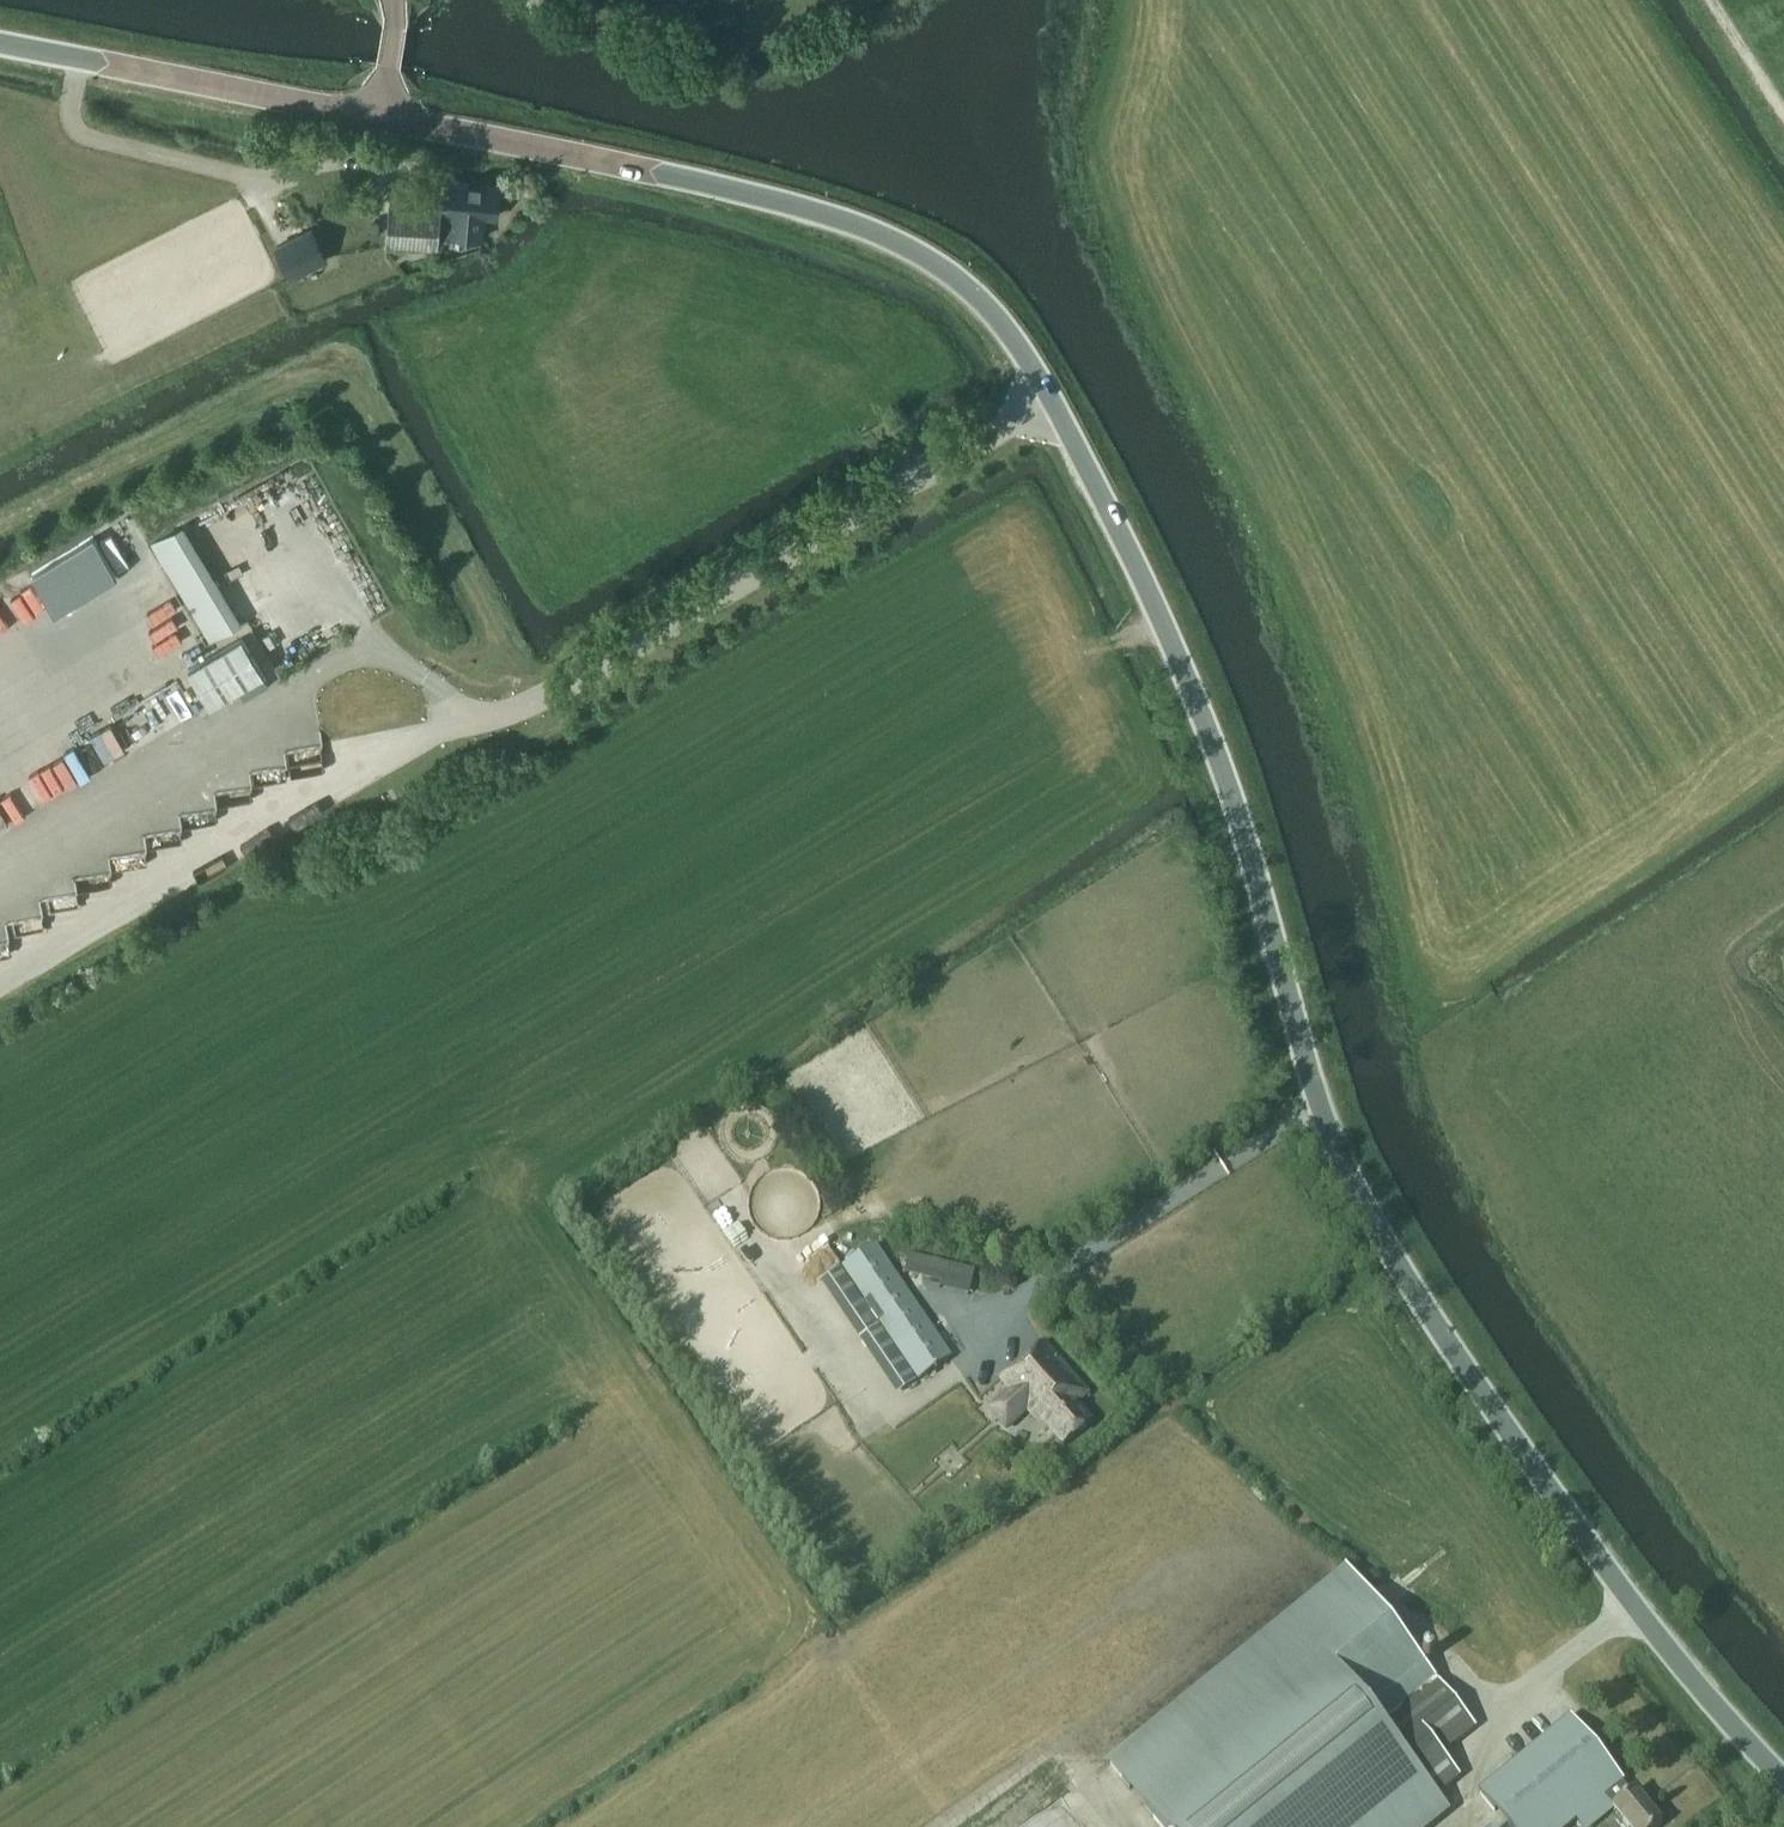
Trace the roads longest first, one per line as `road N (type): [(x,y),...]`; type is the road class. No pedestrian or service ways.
road 1 (secondary): [(1783,1779),(1610,1573),(1361,1201),(1310,1071),(1244,828),(1188,675),(1102,494),(1011,332),(942,266),(856,223),(707,181),(381,115)]
road 2 (secondary): [(381,115),(0,42)]
road 3 (track): [(1783,114),(1710,0)]

